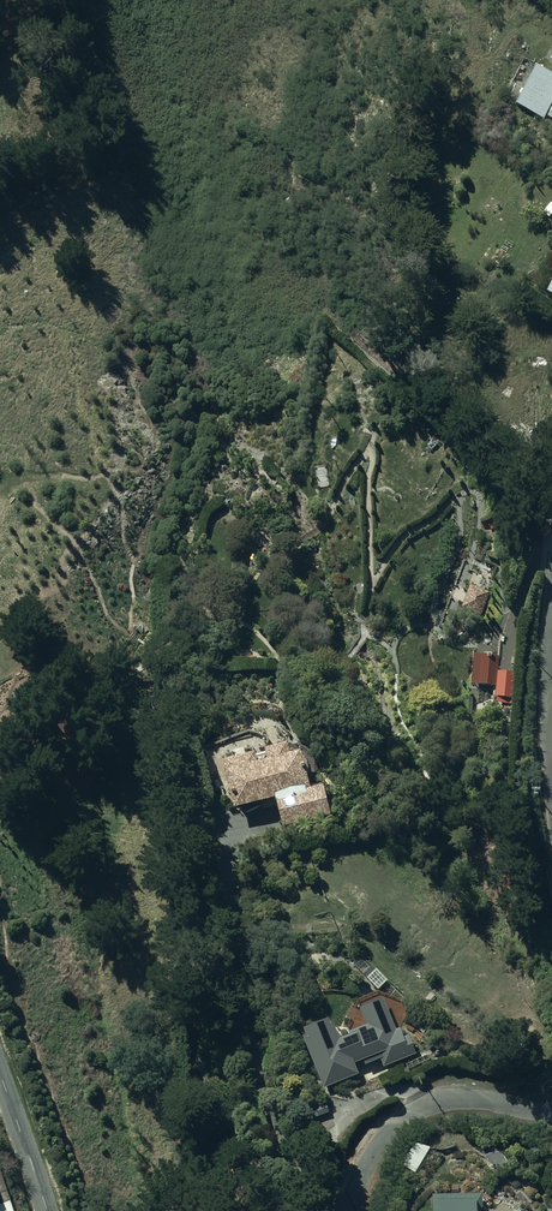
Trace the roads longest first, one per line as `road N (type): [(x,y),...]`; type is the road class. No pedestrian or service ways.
road 1 (residential): [(551,1111),(466,1098),(406,1114),(375,1147),(349,1210)]
road 2 (residential): [(551,621),(551,770)]
road 3 (unclassified): [(0,1073),(47,1210)]
road 4 (track): [(0,131),(20,105),(27,49),(14,0)]

